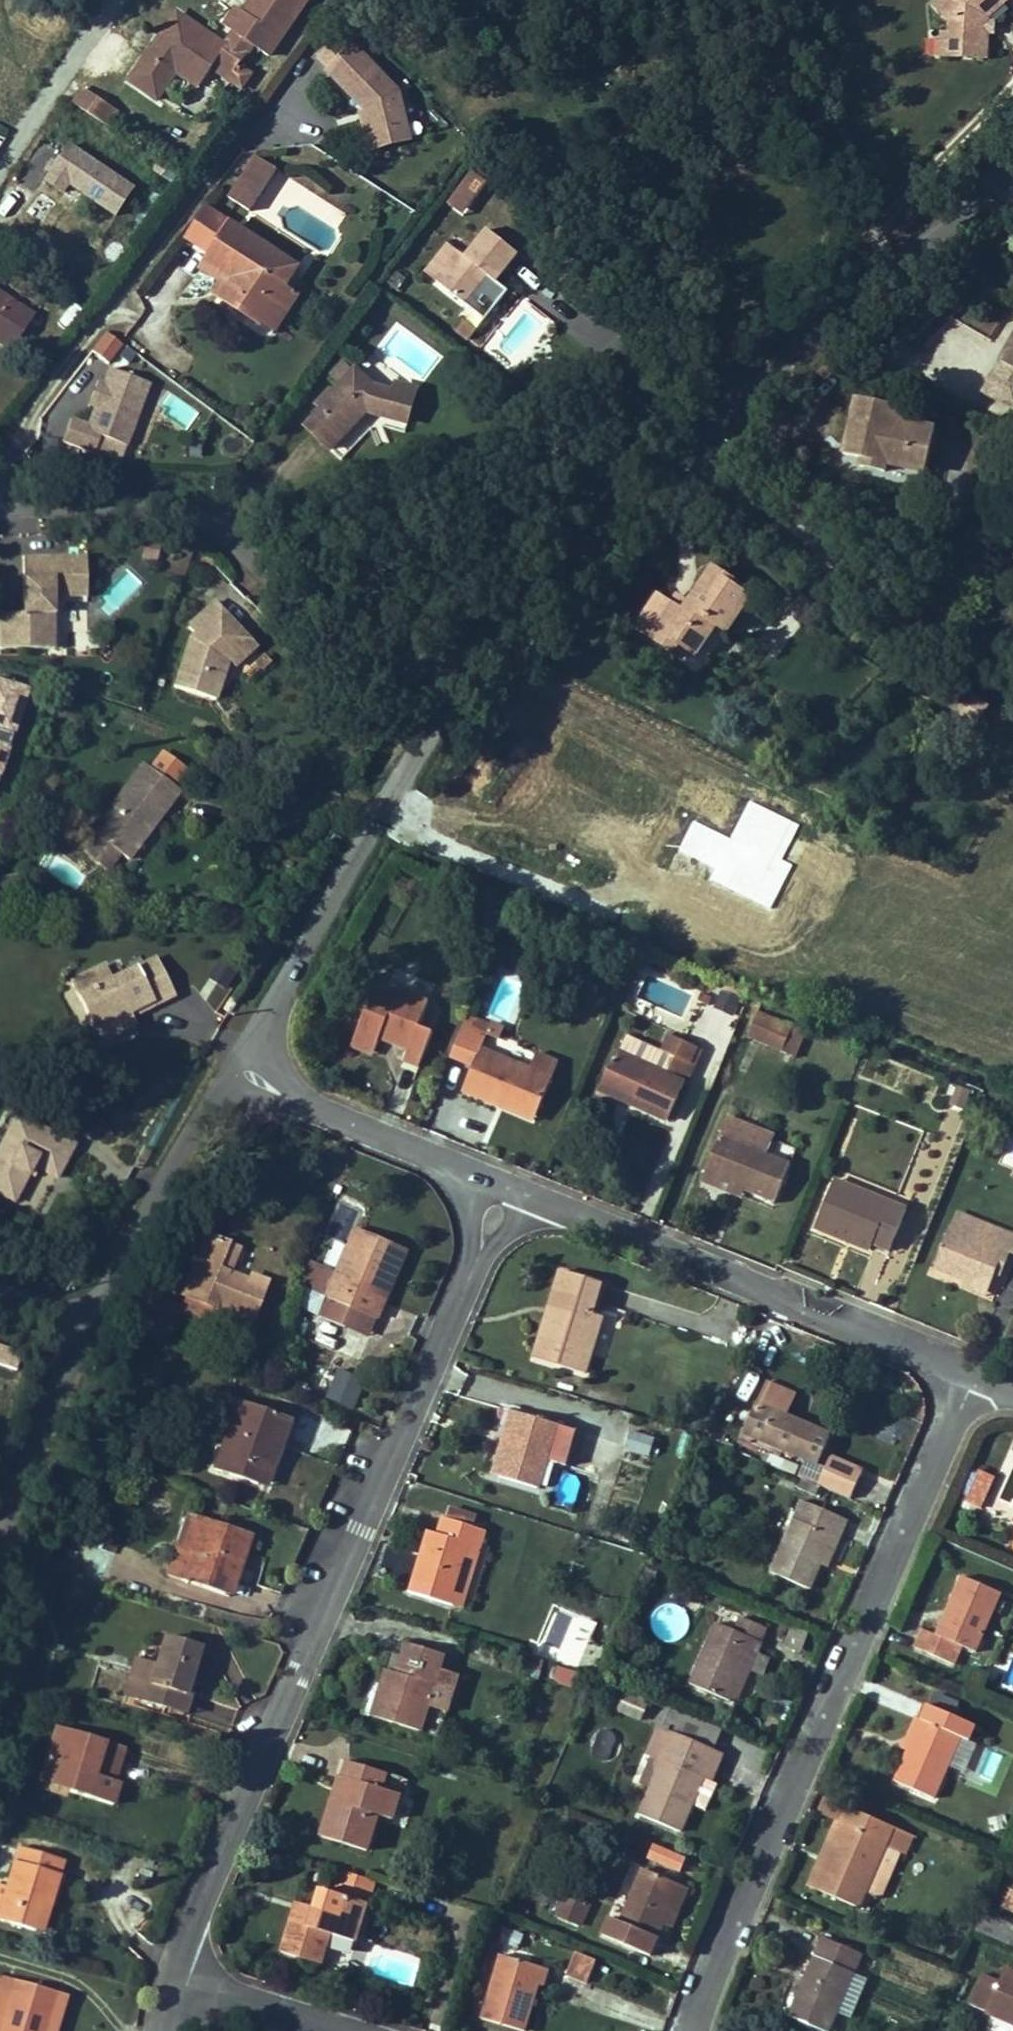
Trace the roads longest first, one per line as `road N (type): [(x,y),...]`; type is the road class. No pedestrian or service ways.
road 1 (residential): [(508,1186),(172,1981)]
road 2 (residential): [(462,648),(520,575),(701,412),(1012,158)]
road 3 (residential): [(974,1373),(689,2030)]
road 4 (residential): [(0,478),(178,483),(235,513),(329,592),(462,648)]
road 5 (residential): [(508,1186),(974,1373)]
road 6 (residential): [(234,1063),(462,648)]
road 7 (track): [(1012,644),(701,412)]
road 8 (residential): [(234,1063),(508,1186)]
road 9 (residential): [(94,1312),(189,1128),(234,1063)]
road 10 (residential): [(0,1517),(94,1312)]
road 11 (residential): [(0,180),(120,0)]
road 12 (residential): [(172,1981),(326,2030)]

